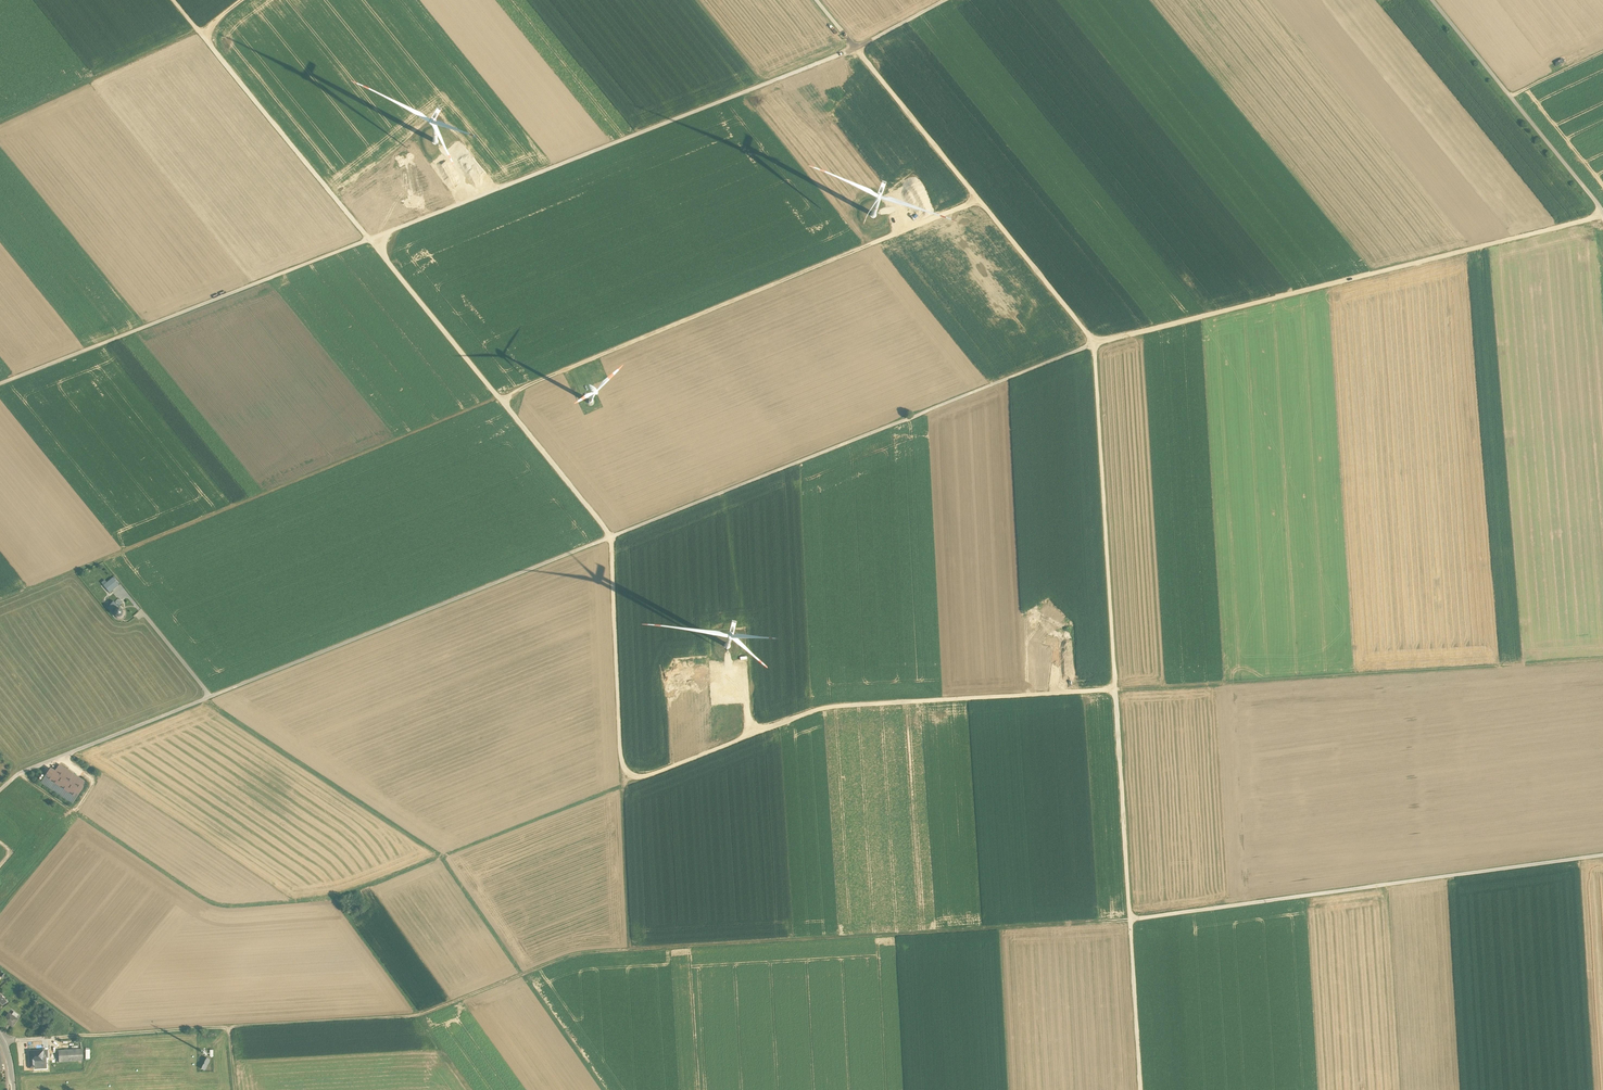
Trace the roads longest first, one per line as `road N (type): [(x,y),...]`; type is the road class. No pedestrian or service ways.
road 1 (track): [(229,1027),(418,1017),(587,952),(1130,920),(1602,855)]
road 2 (track): [(611,537),(1094,343),(1602,216)]
road 3 (track): [(857,48),(0,383)]
road 4 (track): [(498,397),(610,533),(622,787),(834,706),(1050,694)]
road 5 (track): [(1116,689),(1094,343),(857,48)]
road 6 (track): [(204,699),(439,860),(604,1089)]
road 7 (track): [(0,602),(498,397)]
road 8 (track): [(175,0),(498,397)]
road 9 (track): [(419,1016),(336,900),(217,908),(19,774)]
road 10 (track): [(1602,660),(1116,689)]
road 11 (track): [(336,900),(622,787),(630,950)]
road 12 (track): [(1141,1089),(1116,689)]
road 13 (track): [(939,216),(575,366)]
road 14 (track): [(0,123),(201,32),(244,0)]
road 15 (track): [(1432,0),(1602,215)]
road 16 (track): [(235,1089),(229,1027),(59,1038)]

